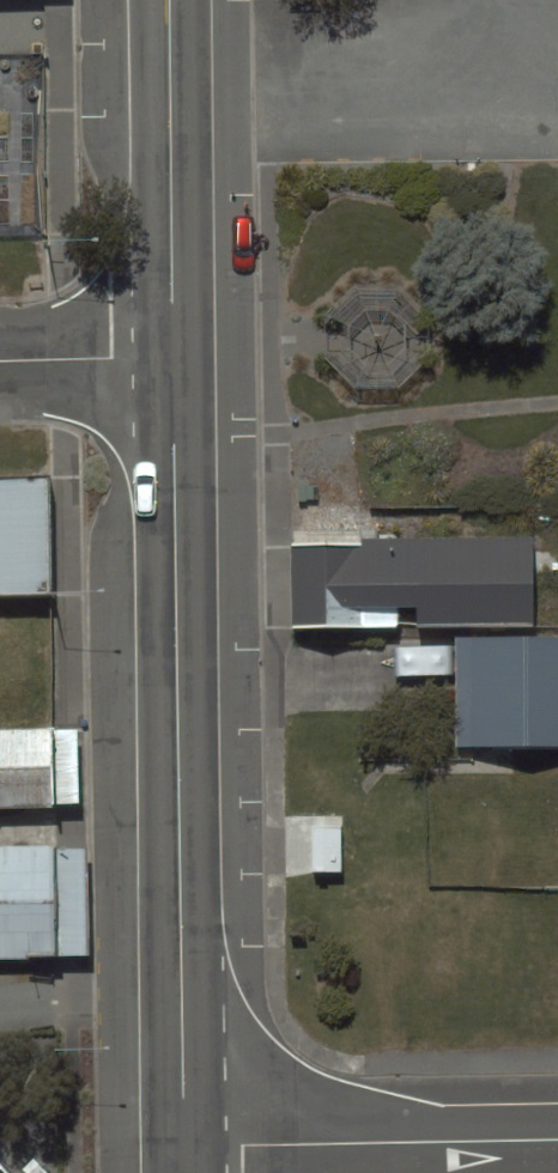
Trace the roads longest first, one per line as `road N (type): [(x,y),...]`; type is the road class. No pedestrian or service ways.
road 1 (primary): [(174,358),(185,1146)]
road 2 (residential): [(185,1146),(557,1139)]
road 3 (primary): [(169,0),(174,358)]
road 4 (residential): [(0,359),(174,358)]

